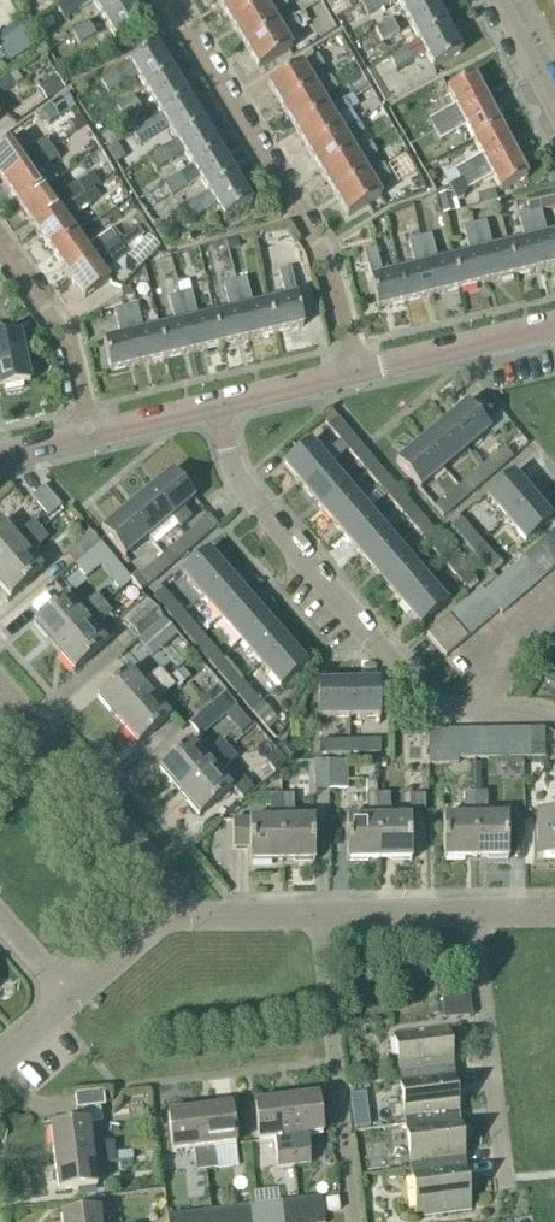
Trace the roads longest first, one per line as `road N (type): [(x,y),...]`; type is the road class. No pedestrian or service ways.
road 1 (residential): [(554,716),(537,705),(435,710),(235,484),(215,403)]
road 2 (residential): [(176,0),(329,257),(354,368)]
road 3 (residential): [(316,917),(350,1221)]
road 4 (residential): [(513,1203),(473,914)]
road 5 (residential): [(0,697),(173,909)]
road 6 (residential): [(0,234),(69,333),(90,433)]
road 7 (tertiary): [(354,368),(554,332)]
road 8 (residential): [(316,917),(473,914)]
road 9 (residential): [(173,909),(193,918),(316,917)]
road 10 (tertiary): [(215,403),(354,368)]
road 11 (residential): [(68,1000),(173,909)]
road 12 (tertiary): [(90,433),(215,403)]
road 13 (residential): [(498,0),(554,107)]

